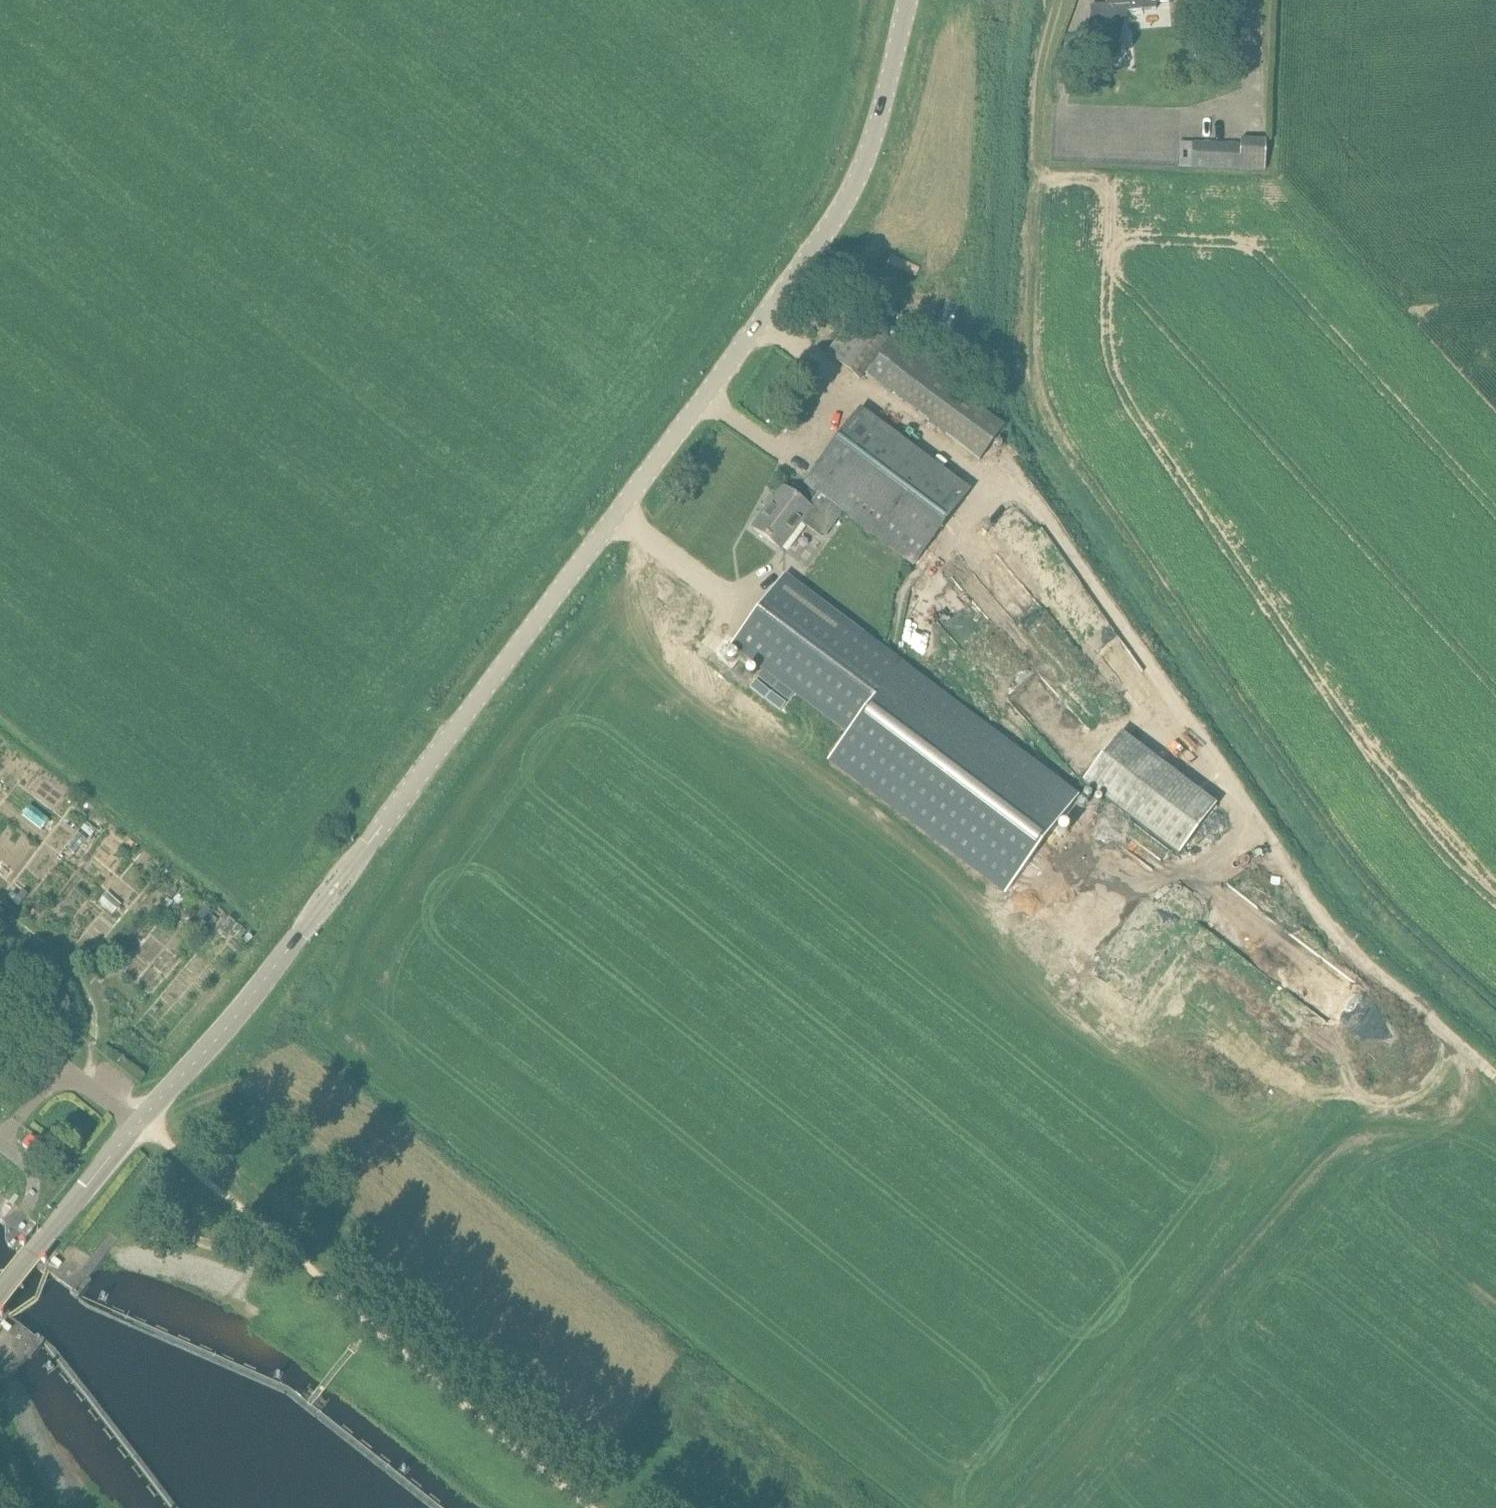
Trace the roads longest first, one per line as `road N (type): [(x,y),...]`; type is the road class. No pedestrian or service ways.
road 1 (unclassified): [(0,1294),(143,1116),(227,1030),(825,231),(866,157),(908,0)]
road 2 (track): [(88,1077),(103,1048),(100,997),(68,952),(0,898)]

